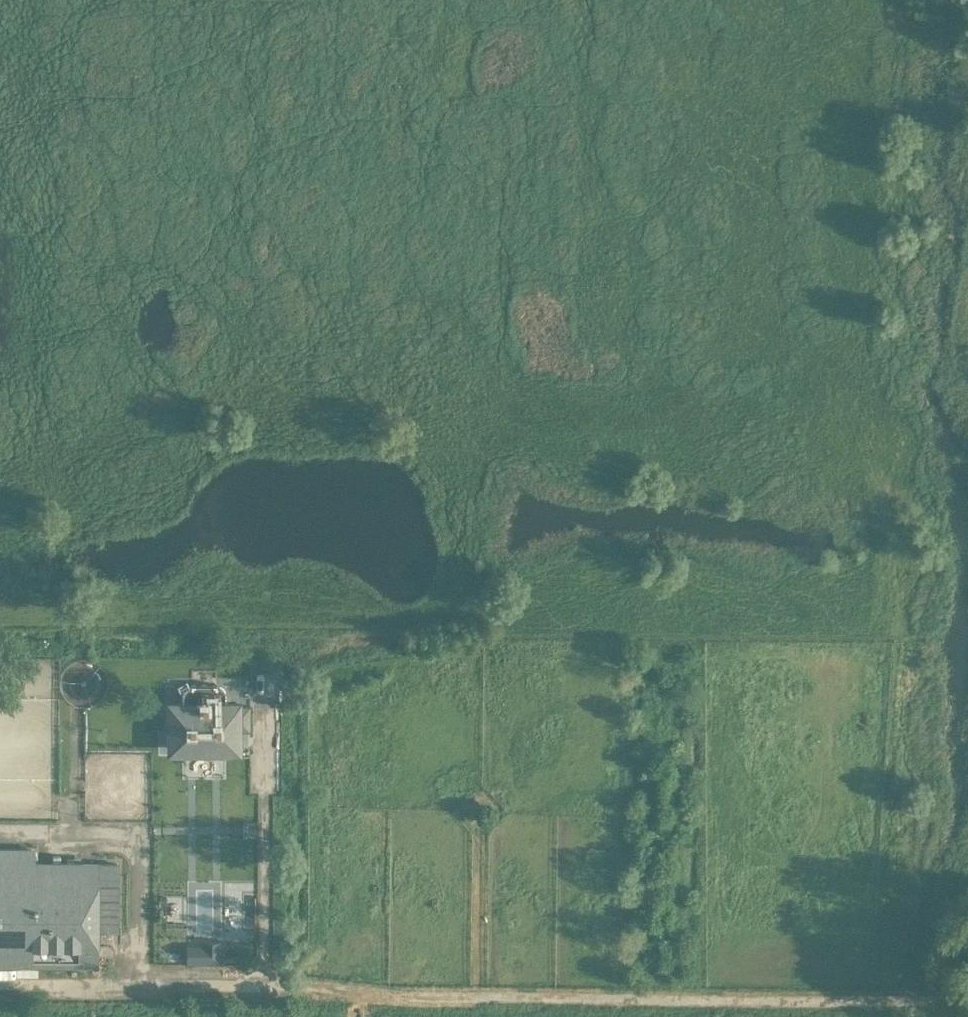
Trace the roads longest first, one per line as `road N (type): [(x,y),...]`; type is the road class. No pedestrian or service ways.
road 1 (track): [(941,998),(427,996),(326,986),(0,983)]

